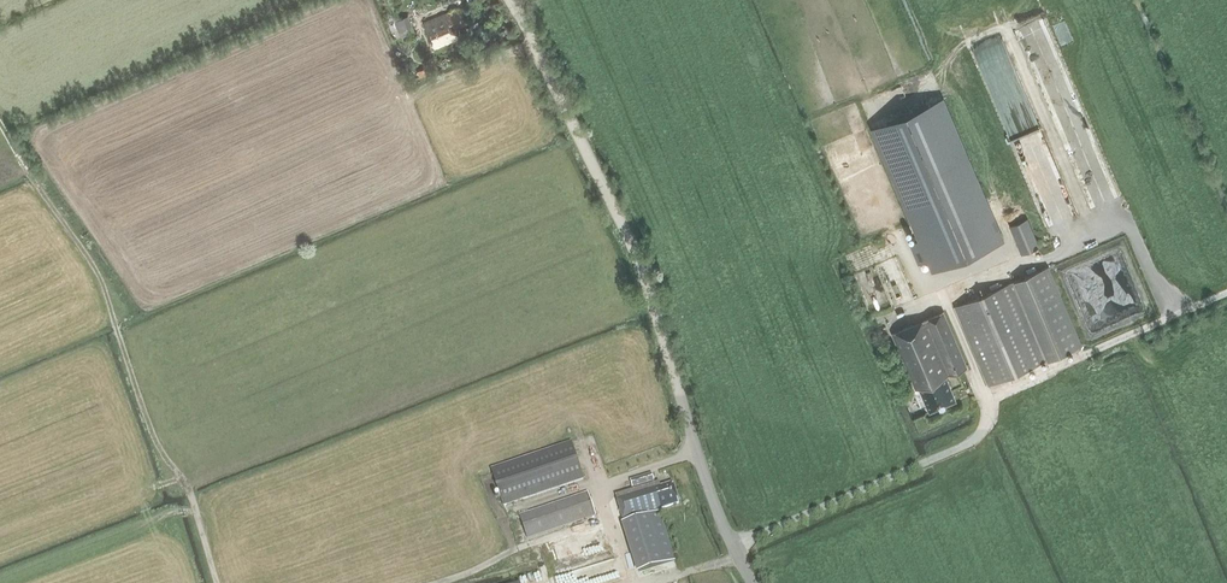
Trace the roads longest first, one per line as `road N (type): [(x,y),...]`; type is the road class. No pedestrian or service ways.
road 1 (tertiary): [(752,582),(704,477),(622,228),(510,0)]

